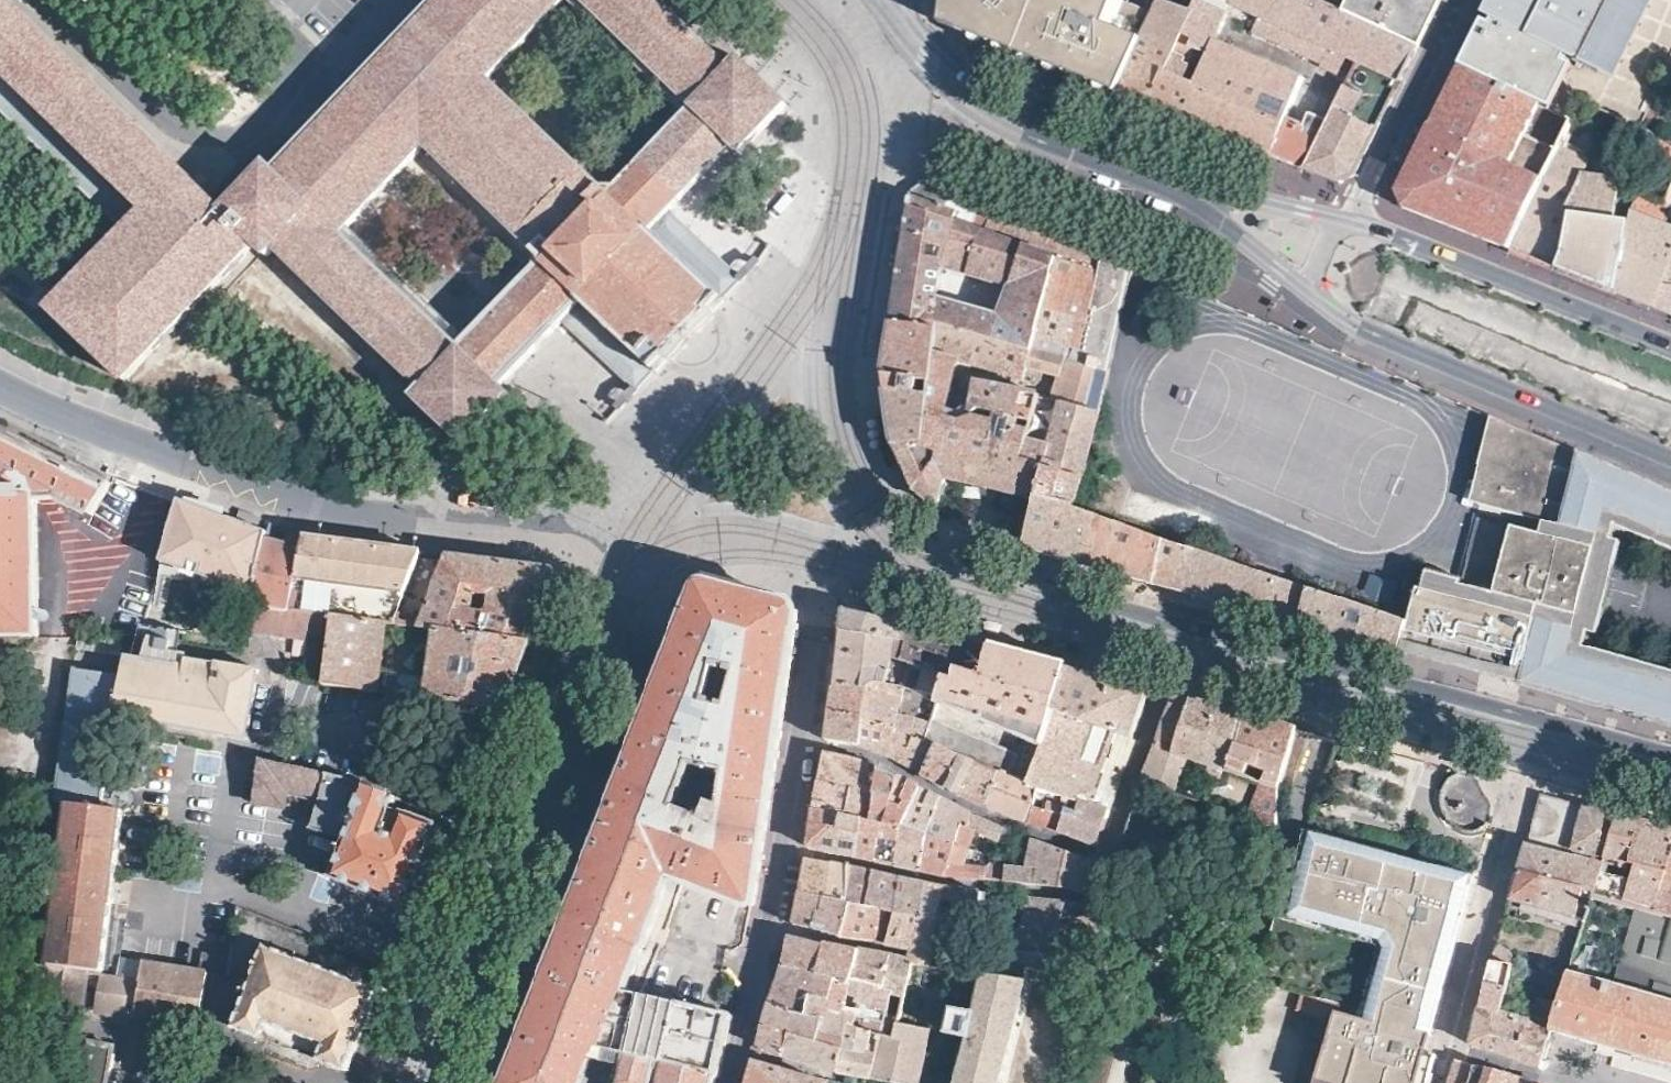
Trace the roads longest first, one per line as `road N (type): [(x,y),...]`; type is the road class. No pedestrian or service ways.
road 1 (secondary): [(1311,291),(1361,325),(1670,455)]
road 2 (secondary): [(1670,342),(1355,216)]
road 3 (secondary): [(1179,187),(1000,116),(937,67),(902,25)]
road 4 (residential): [(1355,216),(1461,0)]
road 5 (secondary): [(1355,216),(1179,187)]
road 6 (secondary): [(1179,187),(1311,291)]

